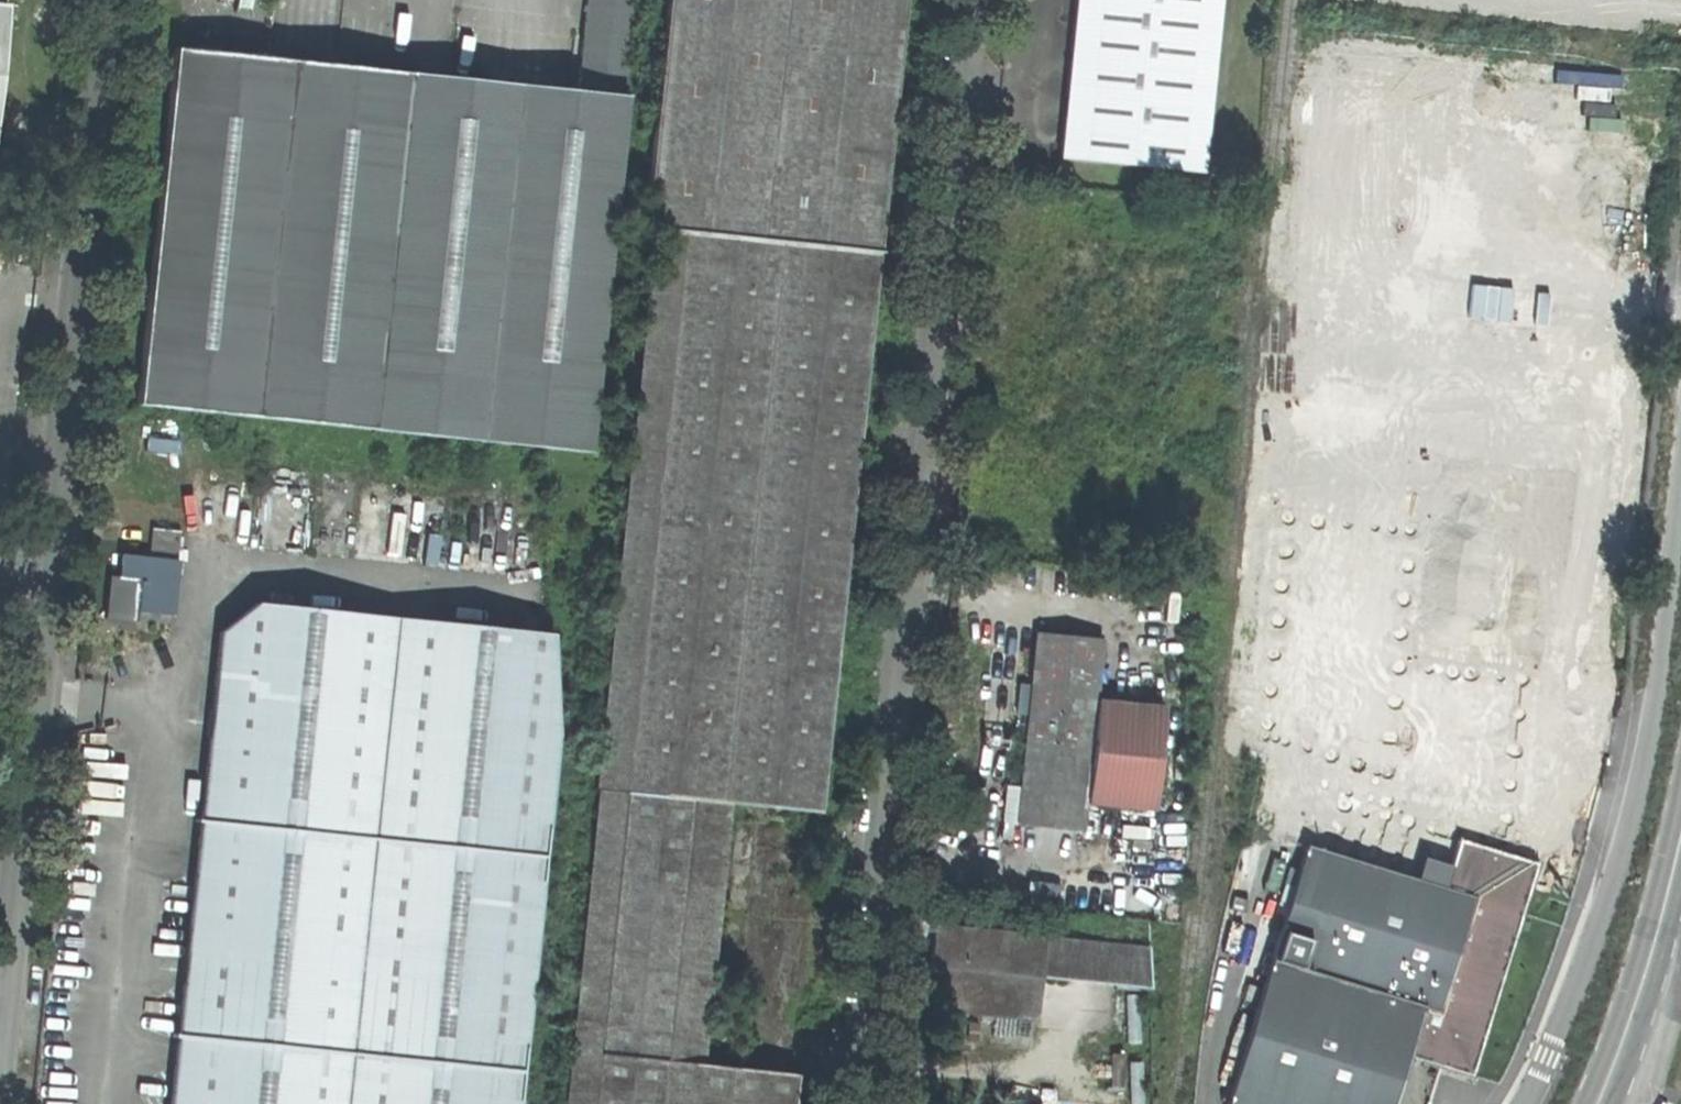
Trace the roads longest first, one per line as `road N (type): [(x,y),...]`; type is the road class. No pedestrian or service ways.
road 1 (residential): [(966,0),(853,1103)]
road 2 (unclassified): [(0,1037),(111,0)]
road 3 (secondary): [(1680,923),(1608,1103)]

